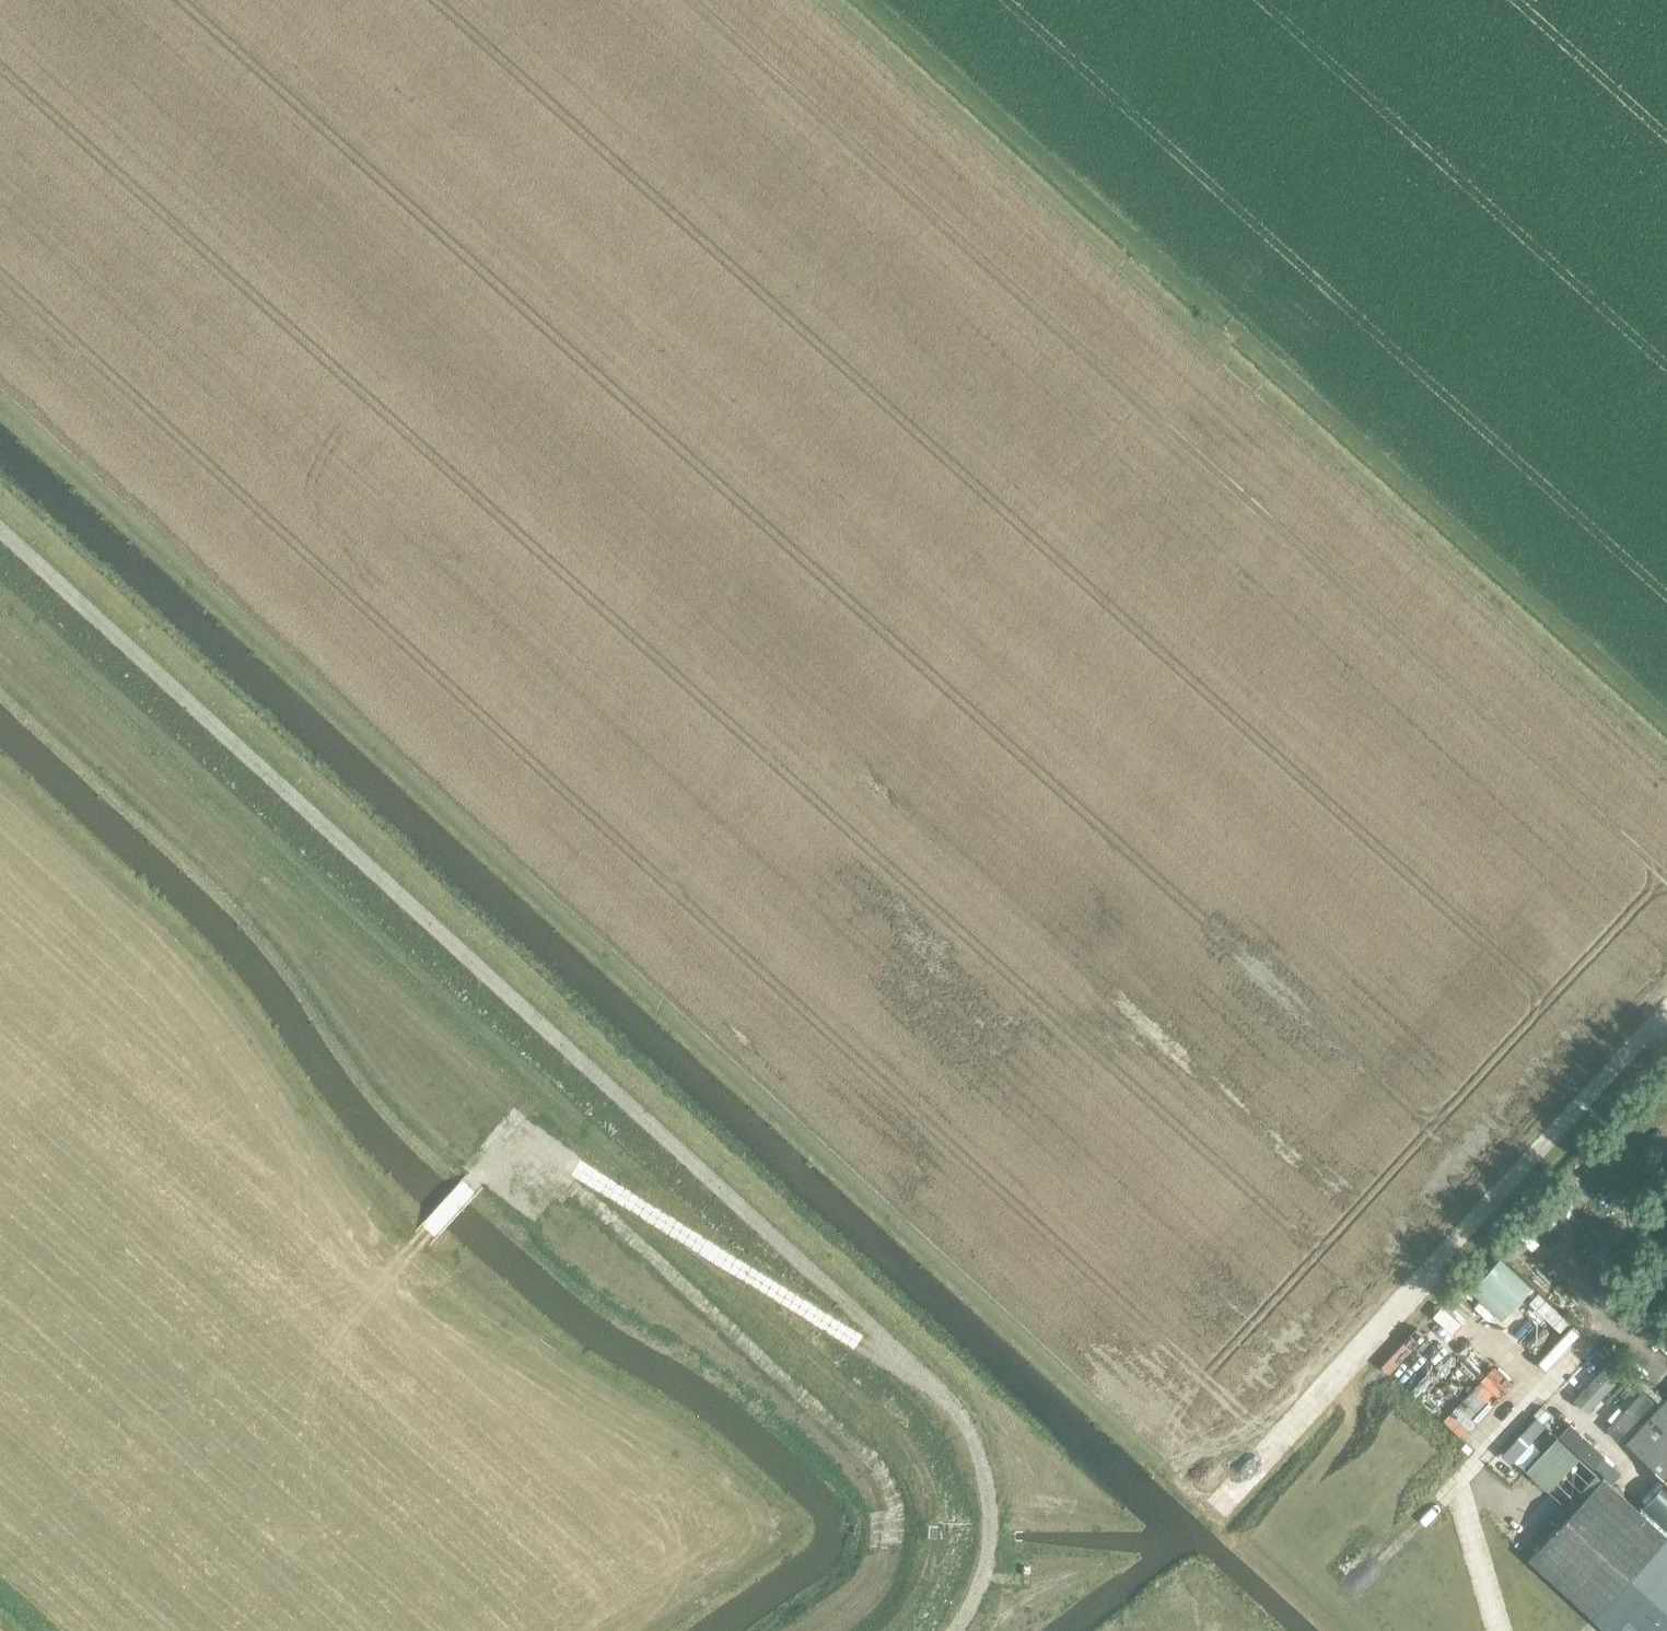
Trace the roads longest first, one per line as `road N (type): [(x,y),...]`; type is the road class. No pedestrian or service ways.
road 1 (track): [(1666,1012),(1201,1521)]

